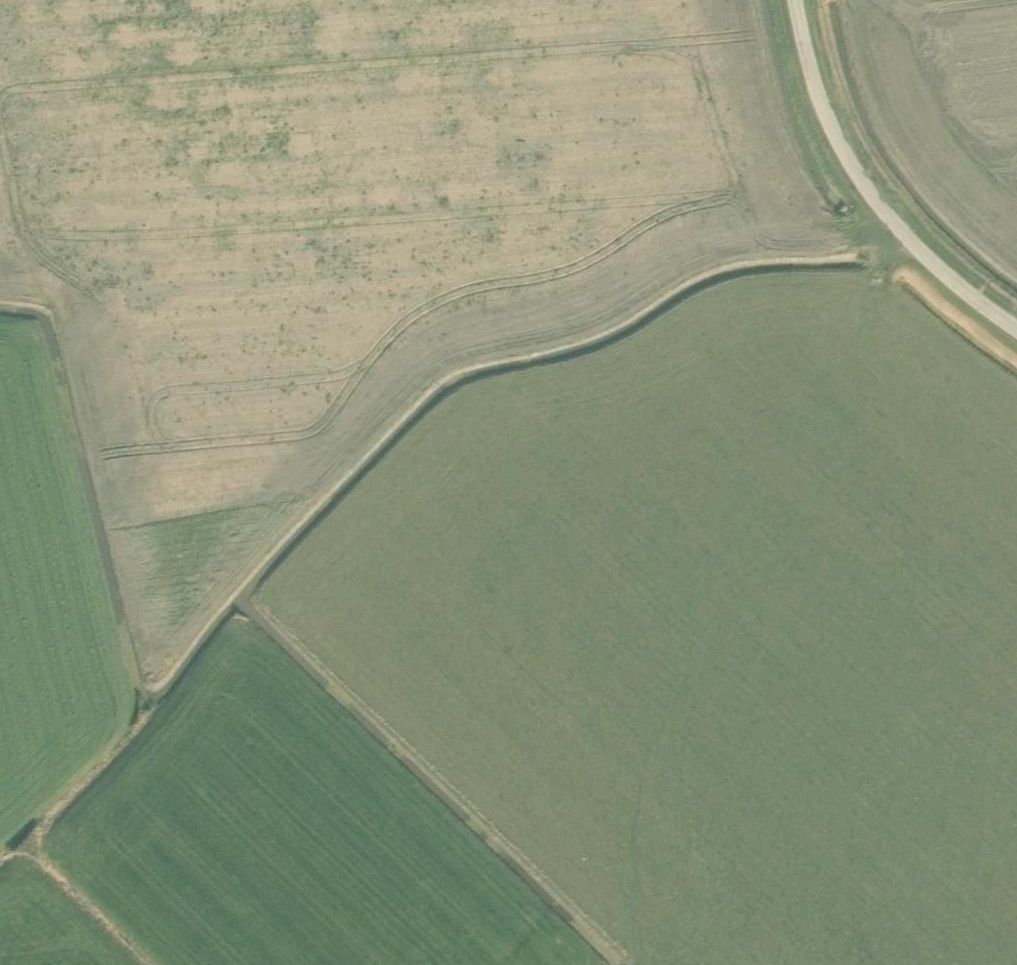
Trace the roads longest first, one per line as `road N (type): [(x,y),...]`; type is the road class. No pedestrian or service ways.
road 1 (unclassified): [(1016,327),(916,245),(868,188),(821,100),(795,0)]

